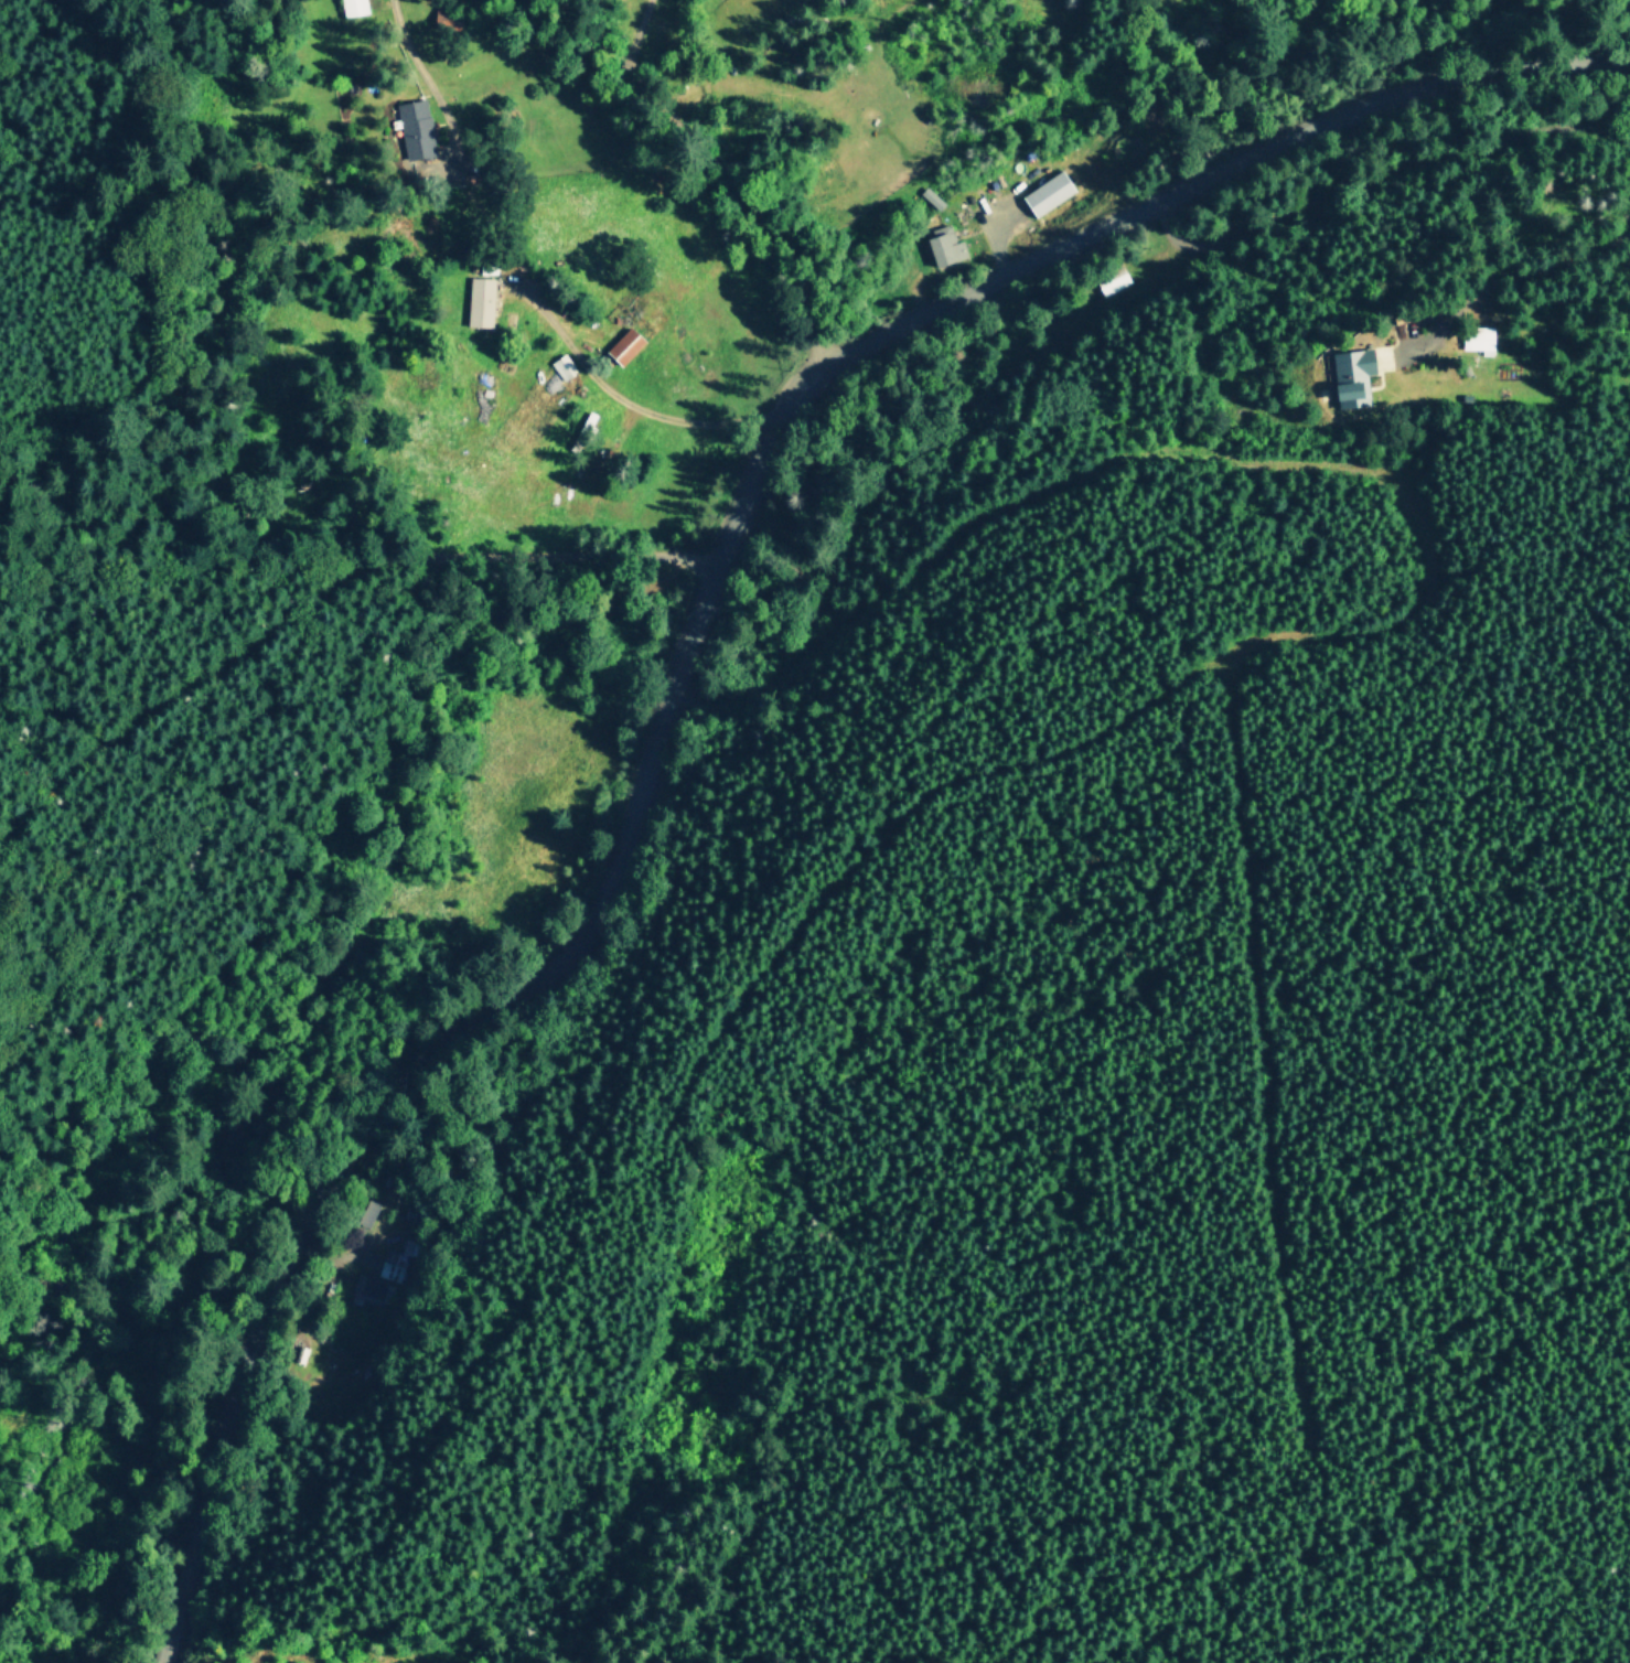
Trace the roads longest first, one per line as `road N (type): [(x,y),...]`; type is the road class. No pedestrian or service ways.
road 1 (residential): [(158,1662),(228,1398),(262,1302),(322,1184),(393,1075),(428,1045),(556,972),(590,930),(615,876),(679,658),(757,458),(776,416),(814,371),(859,342),(1394,93),(1629,59)]

